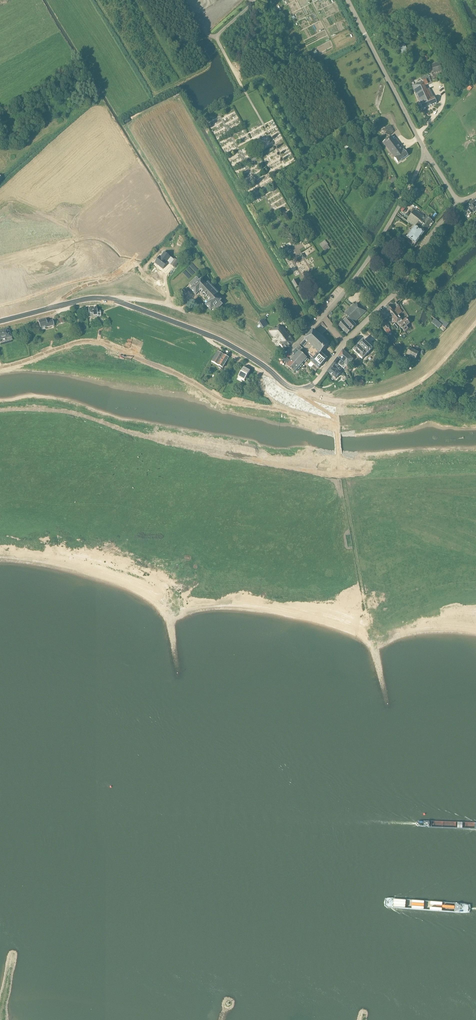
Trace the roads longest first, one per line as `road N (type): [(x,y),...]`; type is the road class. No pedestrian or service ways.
road 1 (unclassified): [(0,321),(83,300),(117,301),(218,339),(298,390),(315,383),(345,343)]
road 2 (track): [(298,390),(336,419),(368,628)]
road 3 (track): [(308,388),(347,402),(398,392),(433,371),(475,322)]
road 4 (unclassified): [(322,318),(364,265),(426,153)]
road 5 (unclassified): [(345,343),(400,287),(459,203)]
road 6 (unclassified): [(426,153),(348,0)]

